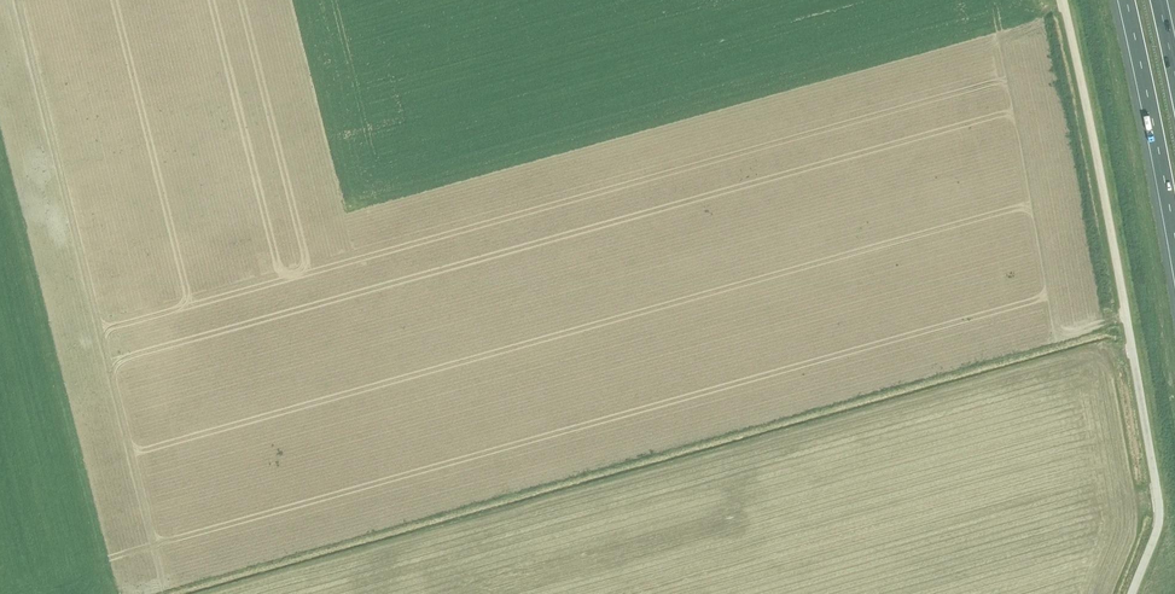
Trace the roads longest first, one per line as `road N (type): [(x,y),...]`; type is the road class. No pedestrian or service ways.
road 1 (unclassified): [(1132,593),(1160,510),(1066,0)]
road 2 (motorway): [(1126,0),(1174,240)]

